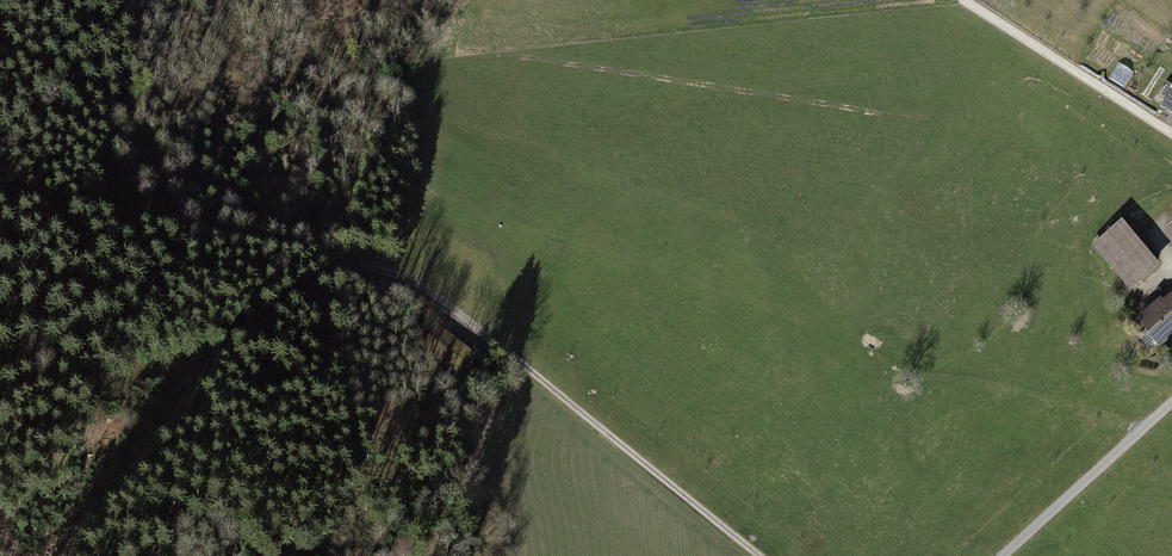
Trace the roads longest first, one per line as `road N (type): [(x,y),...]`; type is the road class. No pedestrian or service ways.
road 1 (track): [(760,555),(433,293),(387,271),(0,201)]
road 2 (track): [(339,258),(251,327),(177,364),(51,394),(0,395)]
road 3 (track): [(251,327),(57,555)]
road 4 (track): [(959,0),(1171,134)]
road 5 (tertiary): [(1171,401),(1002,555)]
road 6 (track): [(125,0),(108,35),(0,141)]

